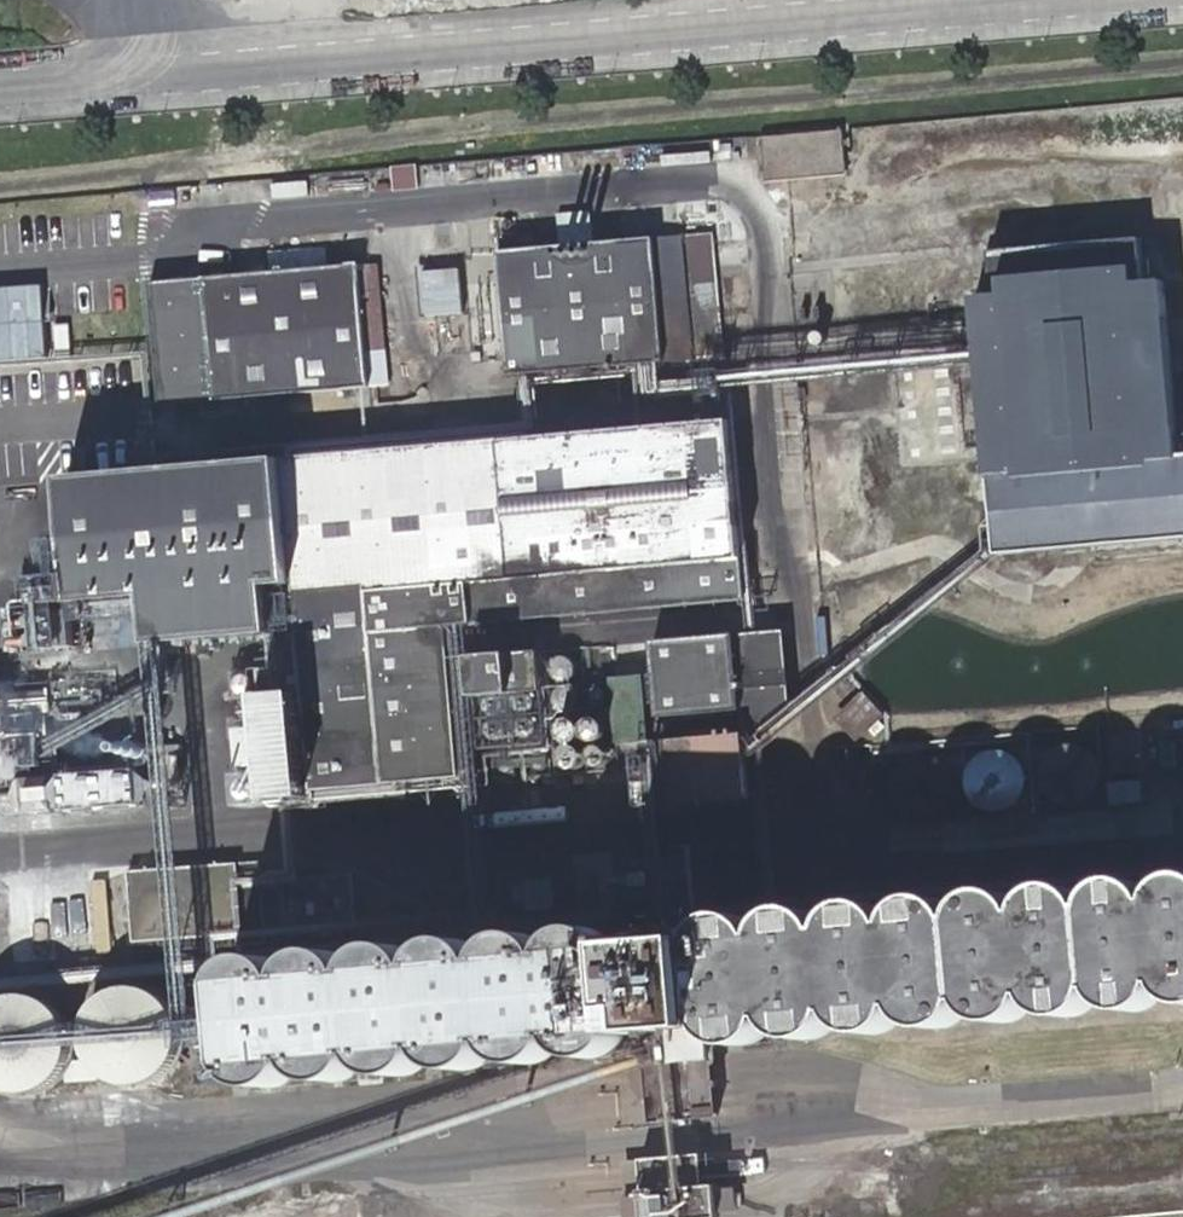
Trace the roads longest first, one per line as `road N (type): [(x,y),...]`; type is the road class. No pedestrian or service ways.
road 1 (unclassified): [(0,86),(937,0)]

